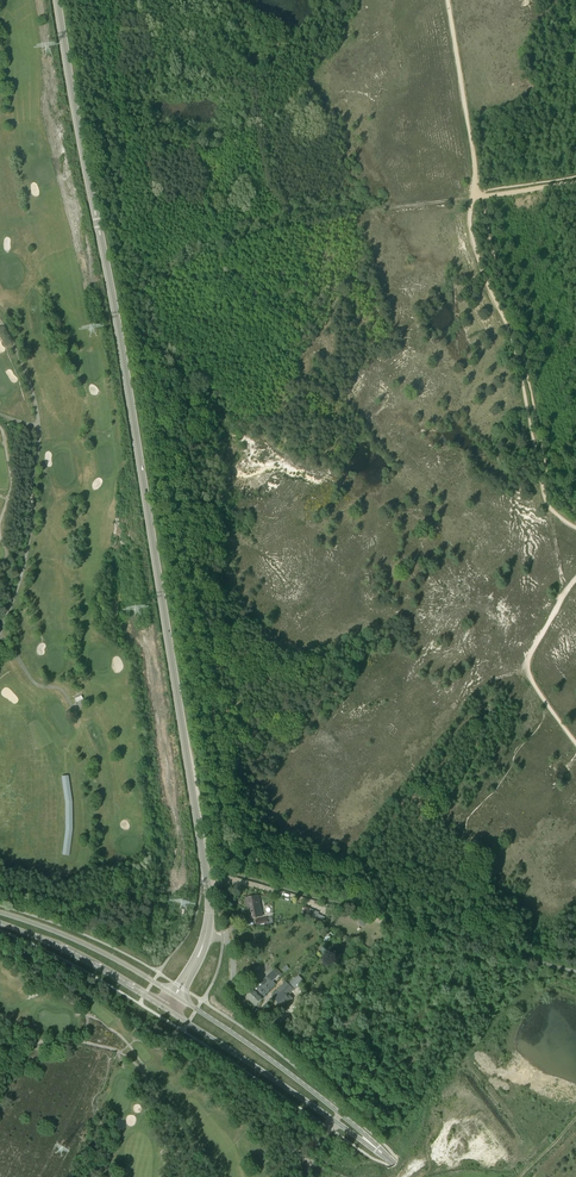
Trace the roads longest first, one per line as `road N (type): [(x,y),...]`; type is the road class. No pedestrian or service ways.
road 1 (tertiary): [(206,937),(201,843),(58,0)]
road 2 (track): [(575,526),(546,500),(517,349),(470,230),(472,196)]
road 3 (tertiary): [(377,1149),(340,1113),(175,995)]
road 4 (tertiary): [(168,1010),(377,1149)]
road 5 (track): [(472,196),(473,138),(448,0)]
road 6 (unclassified): [(175,995),(85,944),(0,912)]
road 7 (unclassified): [(0,923),(93,964),(168,1010)]
road 8 (track): [(472,196),(305,217)]
road 9 (track): [(548,704),(524,664),(575,577)]
road 10 (residential): [(206,937),(230,944),(236,999),(274,1040)]

